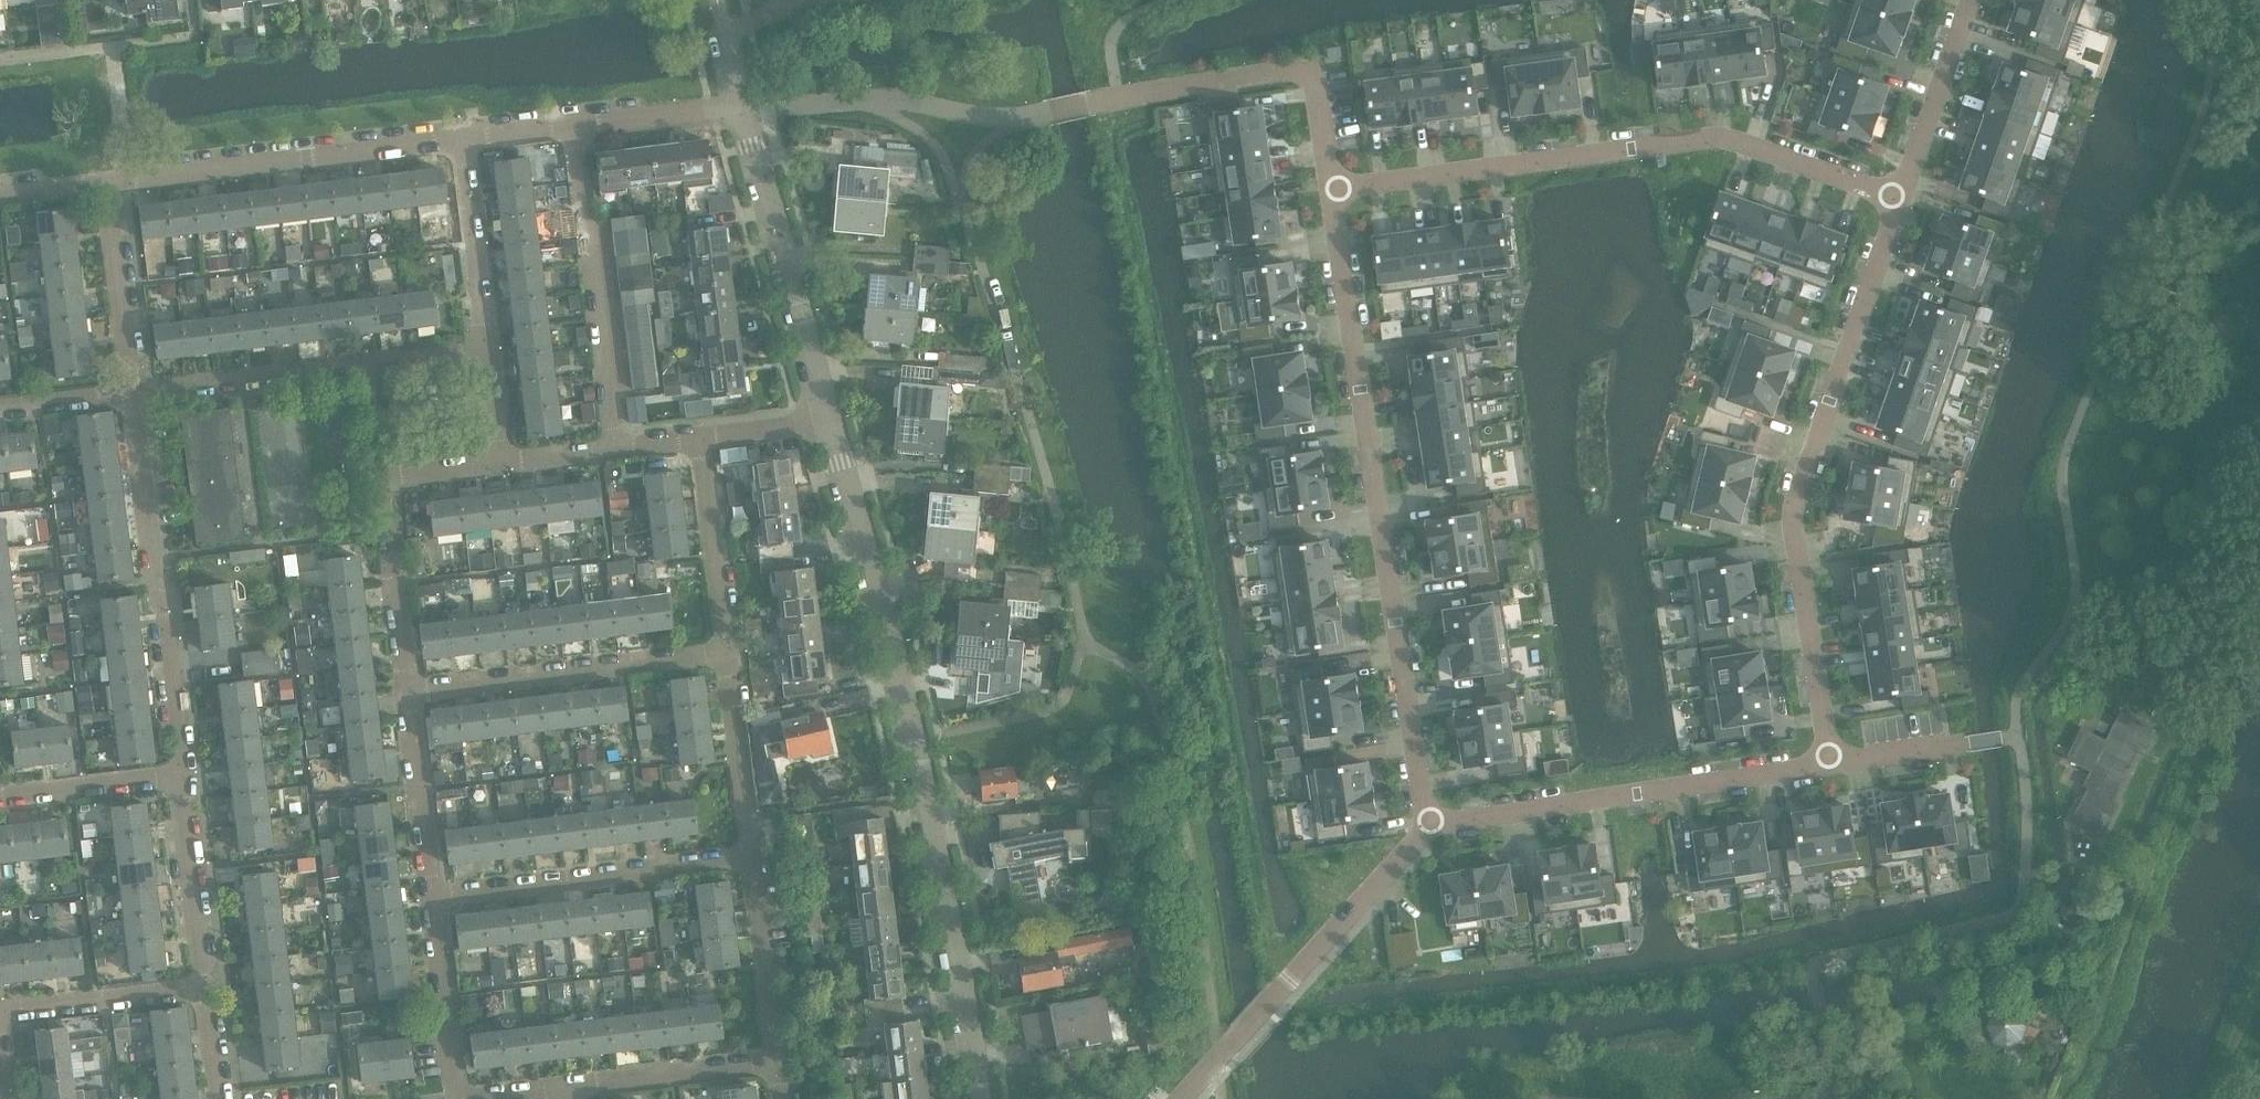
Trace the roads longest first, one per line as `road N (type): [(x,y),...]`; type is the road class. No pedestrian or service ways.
road 1 (residential): [(982,1098),(907,707),(830,423)]
road 2 (residential): [(1327,192),(1425,835)]
road 3 (residential): [(1327,192),(1724,137),(1899,203)]
road 4 (residential): [(1899,203),(1789,516),(1824,769)]
road 5 (residential): [(1425,835),(1824,769)]
road 6 (residential): [(181,777),(165,611),(131,393)]
road 7 (residential): [(131,393),(488,350)]
road 8 (residential): [(1182,1098),(1425,835)]
road 9 (residential): [(106,184),(461,140)]
road 10 (residential): [(406,692),(380,478),(501,464)]
road 11 (residential): [(830,423),(739,105)]
road 12 (residential): [(614,449),(574,127)]
road 13 (residential): [(431,897),(750,858)]
road 14 (residential): [(406,692),(725,653)]
road 15 (residential): [(1973,0),(1899,203)]
road 16 (residential): [(725,653),(698,439)]
road 17 (residential): [(203,991),(181,777)]
road 18 (residential): [(488,350),(461,140)]
road 19 (residential): [(131,393),(106,184)]
road 20 (residential): [(572,1089),(777,1062)]
road 21 (residential): [(750,858),(725,653)]
road 22 (residential): [(431,897),(406,692)]
road 23 (residential): [(777,1062),(750,858)]
road 24 (residential): [(0,1013),(203,991)]
road 25 (residential): [(458,1098),(431,897)]
road 26 (residential): [(0,802),(181,777)]
road 27 (residential): [(574,127),(739,105)]
road 28 (residential): [(698,439),(830,423)]
road 29 (residential): [(0,411),(131,393)]
road 30 (residential): [(1305,64),(1327,192)]
road 31 (residential): [(1824,769),(1951,747)]

